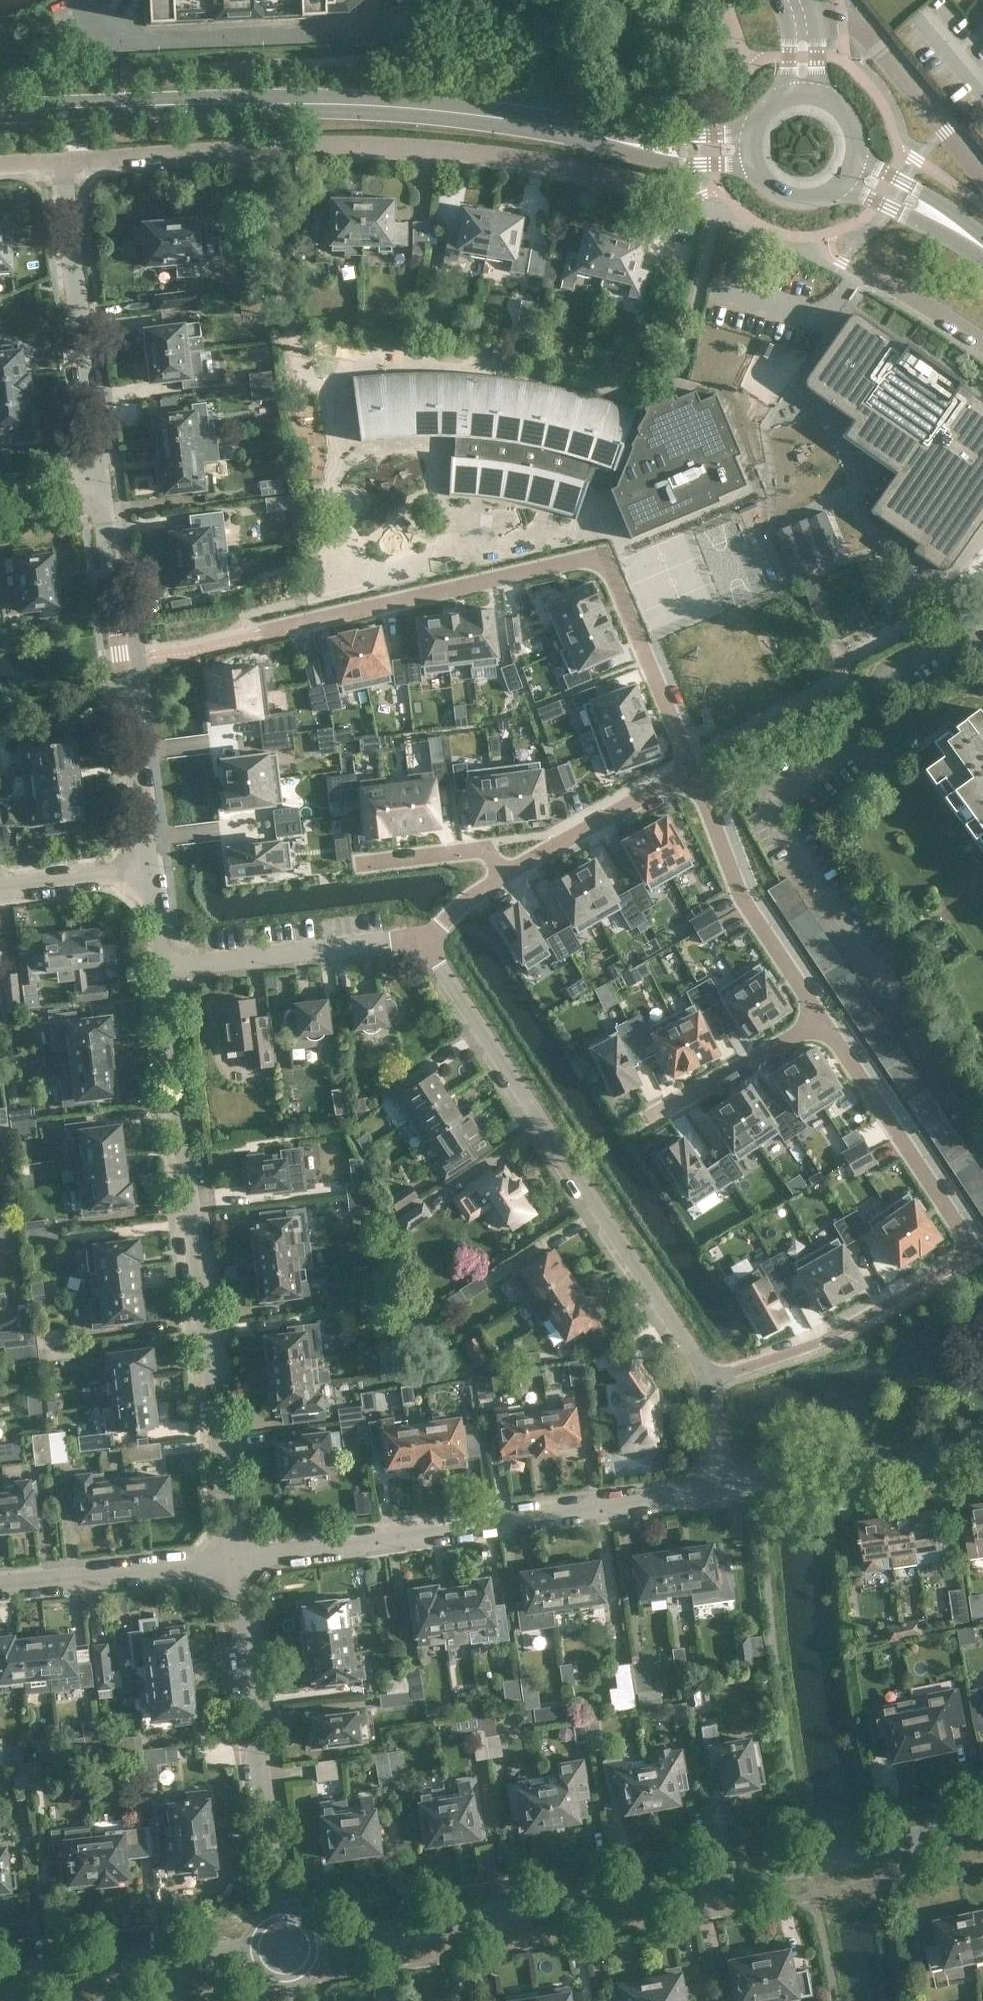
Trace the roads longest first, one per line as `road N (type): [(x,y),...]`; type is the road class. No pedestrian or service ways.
road 1 (residential): [(282,1942),(806,1863),(982,1826)]
road 2 (secondary): [(640,144),(496,116),(319,105),(0,113)]
road 3 (residential): [(230,1557),(166,971)]
road 4 (residential): [(71,162),(267,148),(407,150),(541,164),(652,190)]
road 5 (residential): [(709,1379),(822,1343),(949,1271),(964,1250),(958,1225),(824,1021)]
road 6 (residential): [(691,770),(614,579),(601,566),(581,563),(278,632)]
road 7 (residential): [(709,1379),(417,943)]
road 8 (residential): [(230,1557),(723,1483)]
road 9 (residential): [(151,864),(95,479)]
road 10 (residential): [(282,1942),(230,1557)]
road 11 (residential): [(97,0),(109,33),(159,41),(387,31),(432,0)]
road 12 (residential): [(95,479),(71,162)]
road 13 (residential): [(824,1021),(742,896),(691,770)]
road 14 (residential): [(0,1975),(282,1942)]
road 15 (residential): [(723,1483),(982,1448)]
road 16 (residential): [(417,943),(408,936),(166,971)]
road 17 (residential): [(0,1581),(230,1557)]
road 18 (residential): [(691,770),(502,872)]
road 19 (residential): [(982,180),(862,28),(843,27)]
road 20 (residential): [(824,1021),(639,1125)]
road 21 (secondary): [(835,190),(860,194),(982,253)]
road 22 (secondary): [(982,237),(954,212),(867,165),(857,147)]
road 23 (residential): [(502,872),(485,848),(361,862)]
road 24 (residential): [(0,885),(151,864)]
road 25 (residential): [(982,344),(854,272)]
road 26 (secondary): [(640,144),(667,162),(758,173)]

